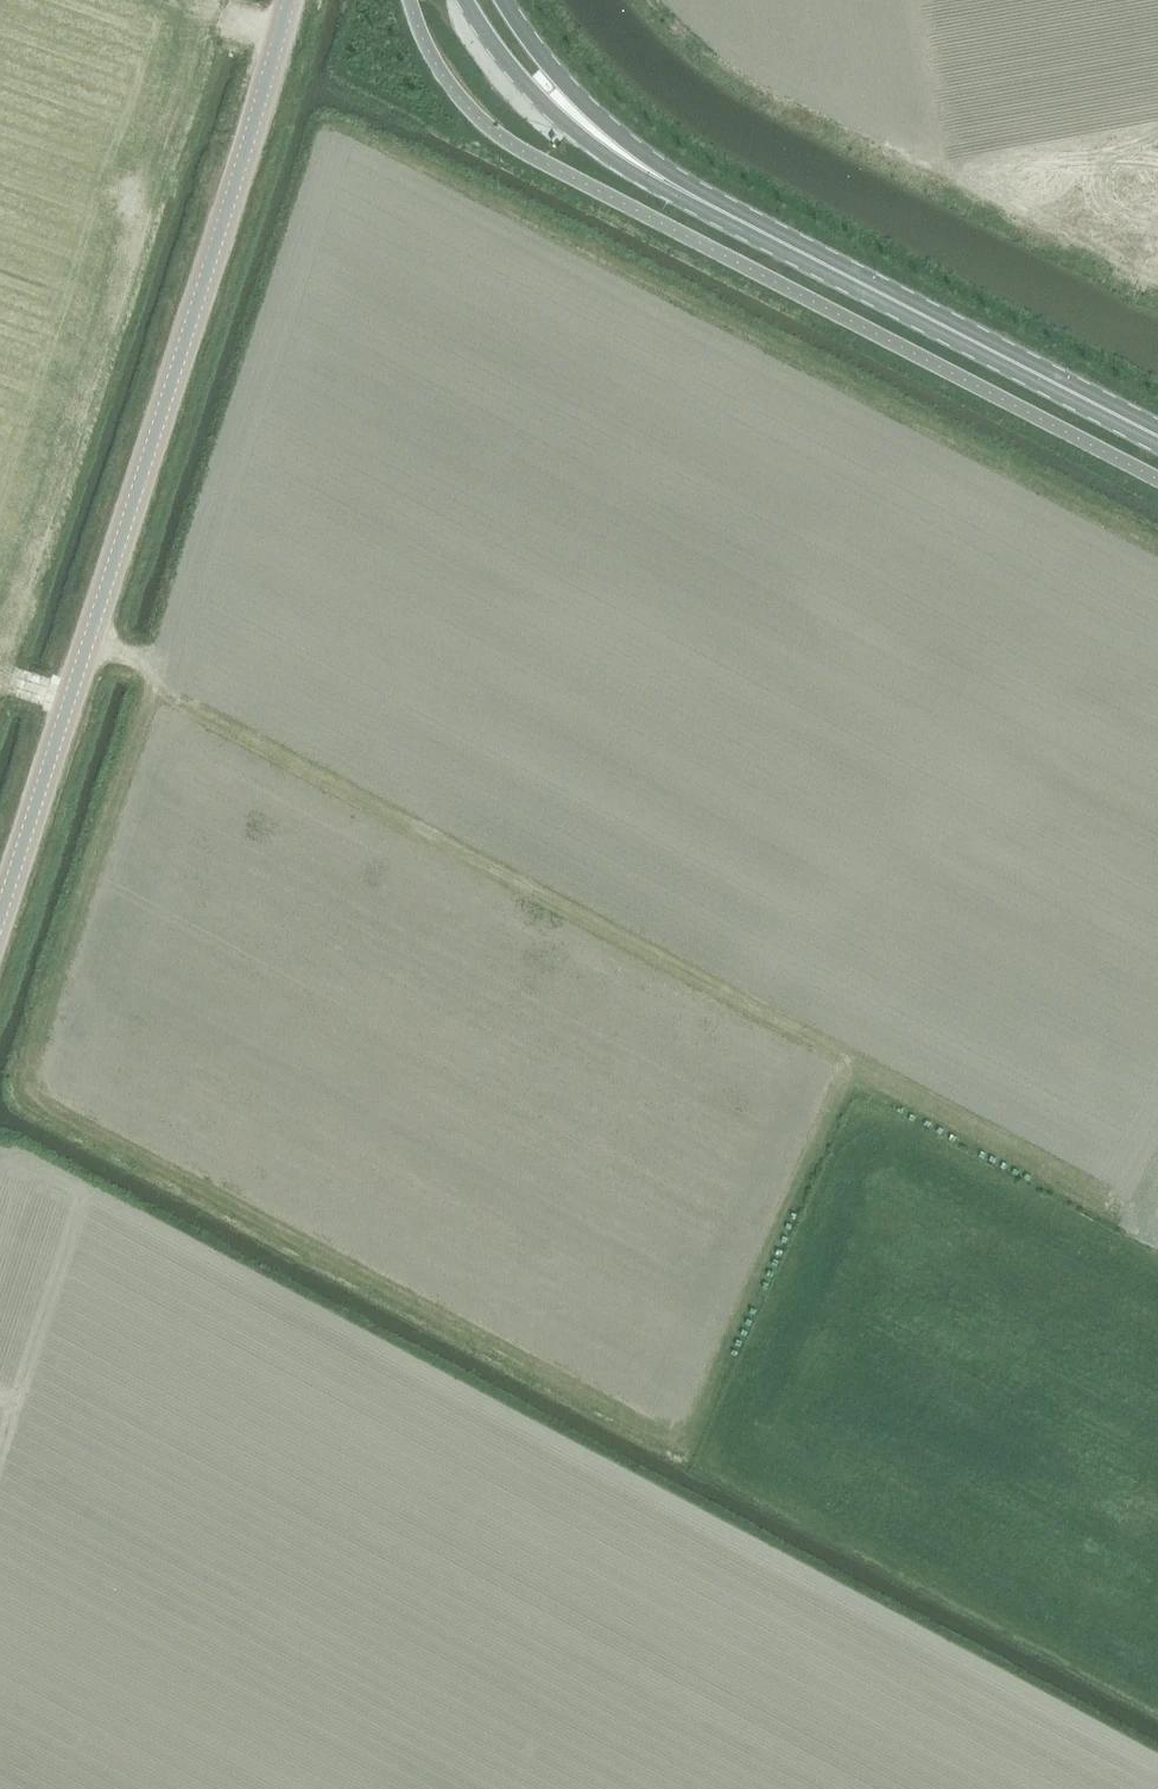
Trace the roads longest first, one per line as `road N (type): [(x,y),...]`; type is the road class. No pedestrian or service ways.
road 1 (unclassified): [(0,920),(289,0)]
road 2 (unclassified): [(566,106),(778,237),(1157,434)]
road 3 (unclassified): [(466,0),(500,54),(566,106)]
road 4 (unclassified): [(566,106),(506,0)]

